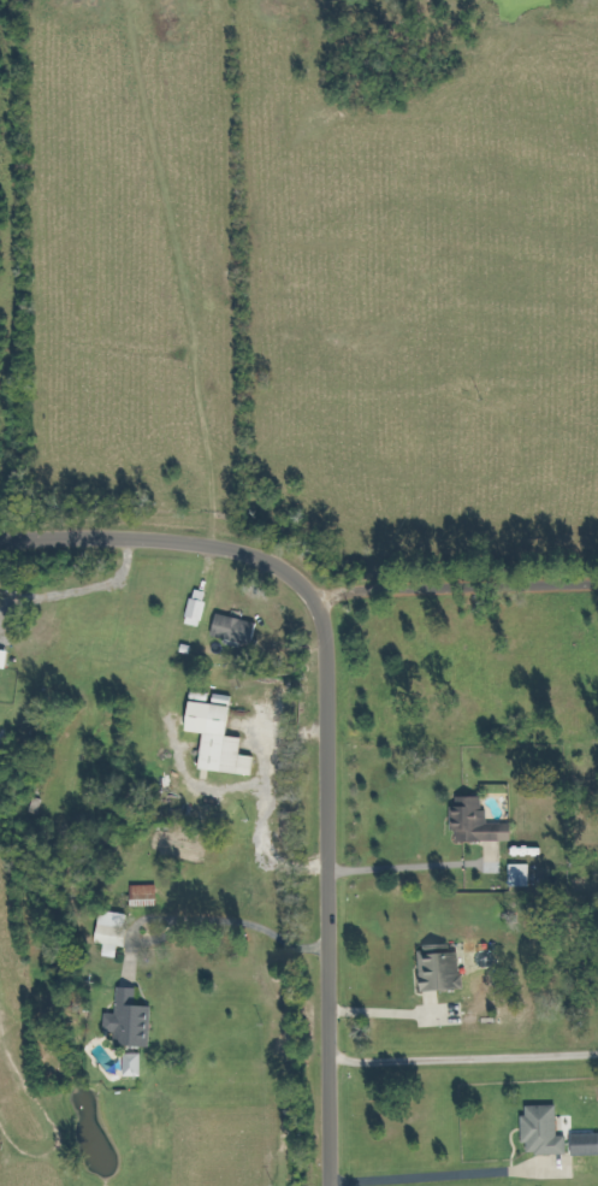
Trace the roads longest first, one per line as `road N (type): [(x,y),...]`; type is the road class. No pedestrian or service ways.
road 1 (residential): [(330,1185),(320,615),(286,571),(241,553),(131,537),(0,541)]
road 2 (residential): [(313,603),(349,590),(597,583)]

